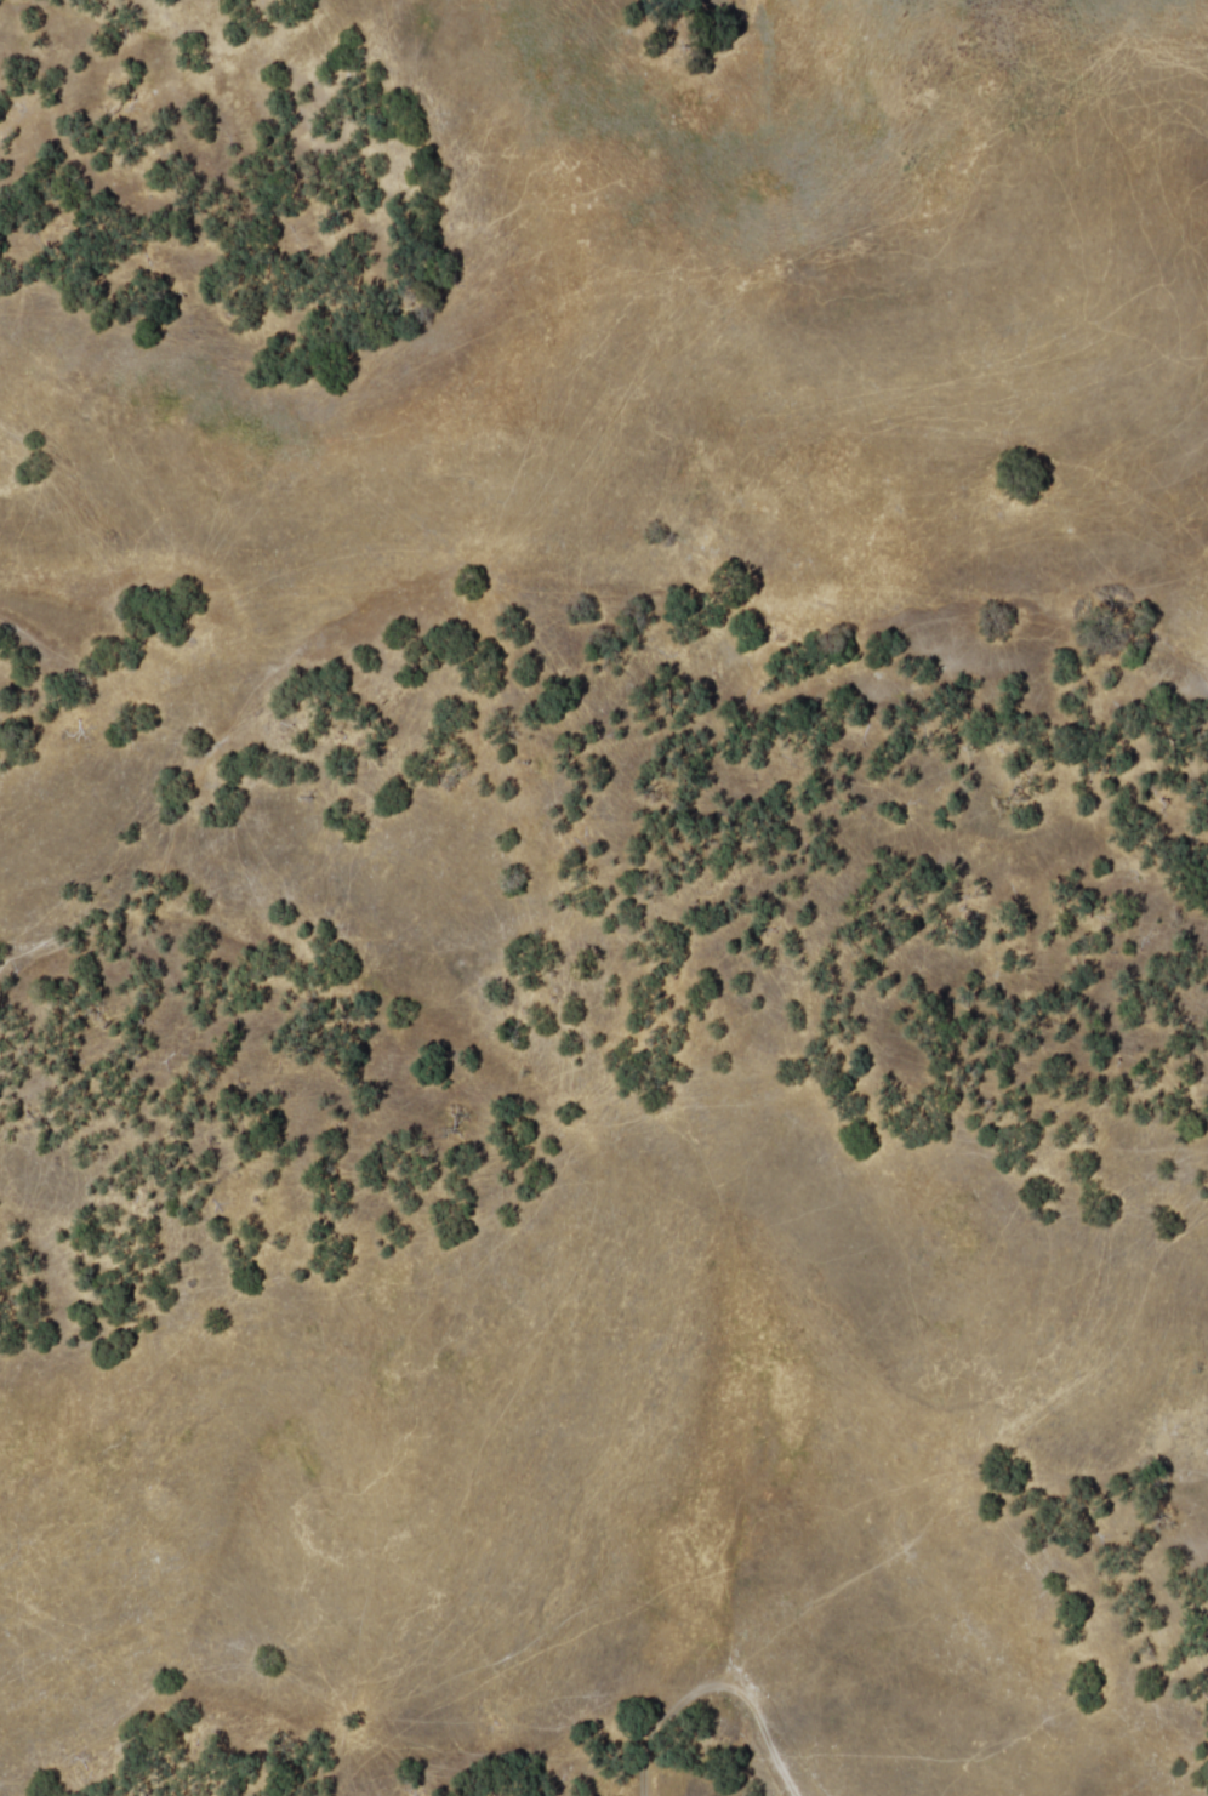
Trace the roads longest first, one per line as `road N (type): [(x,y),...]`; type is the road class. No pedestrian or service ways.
road 1 (track): [(611,1795),(612,1711),(666,1674),(735,1686),(859,1795)]

